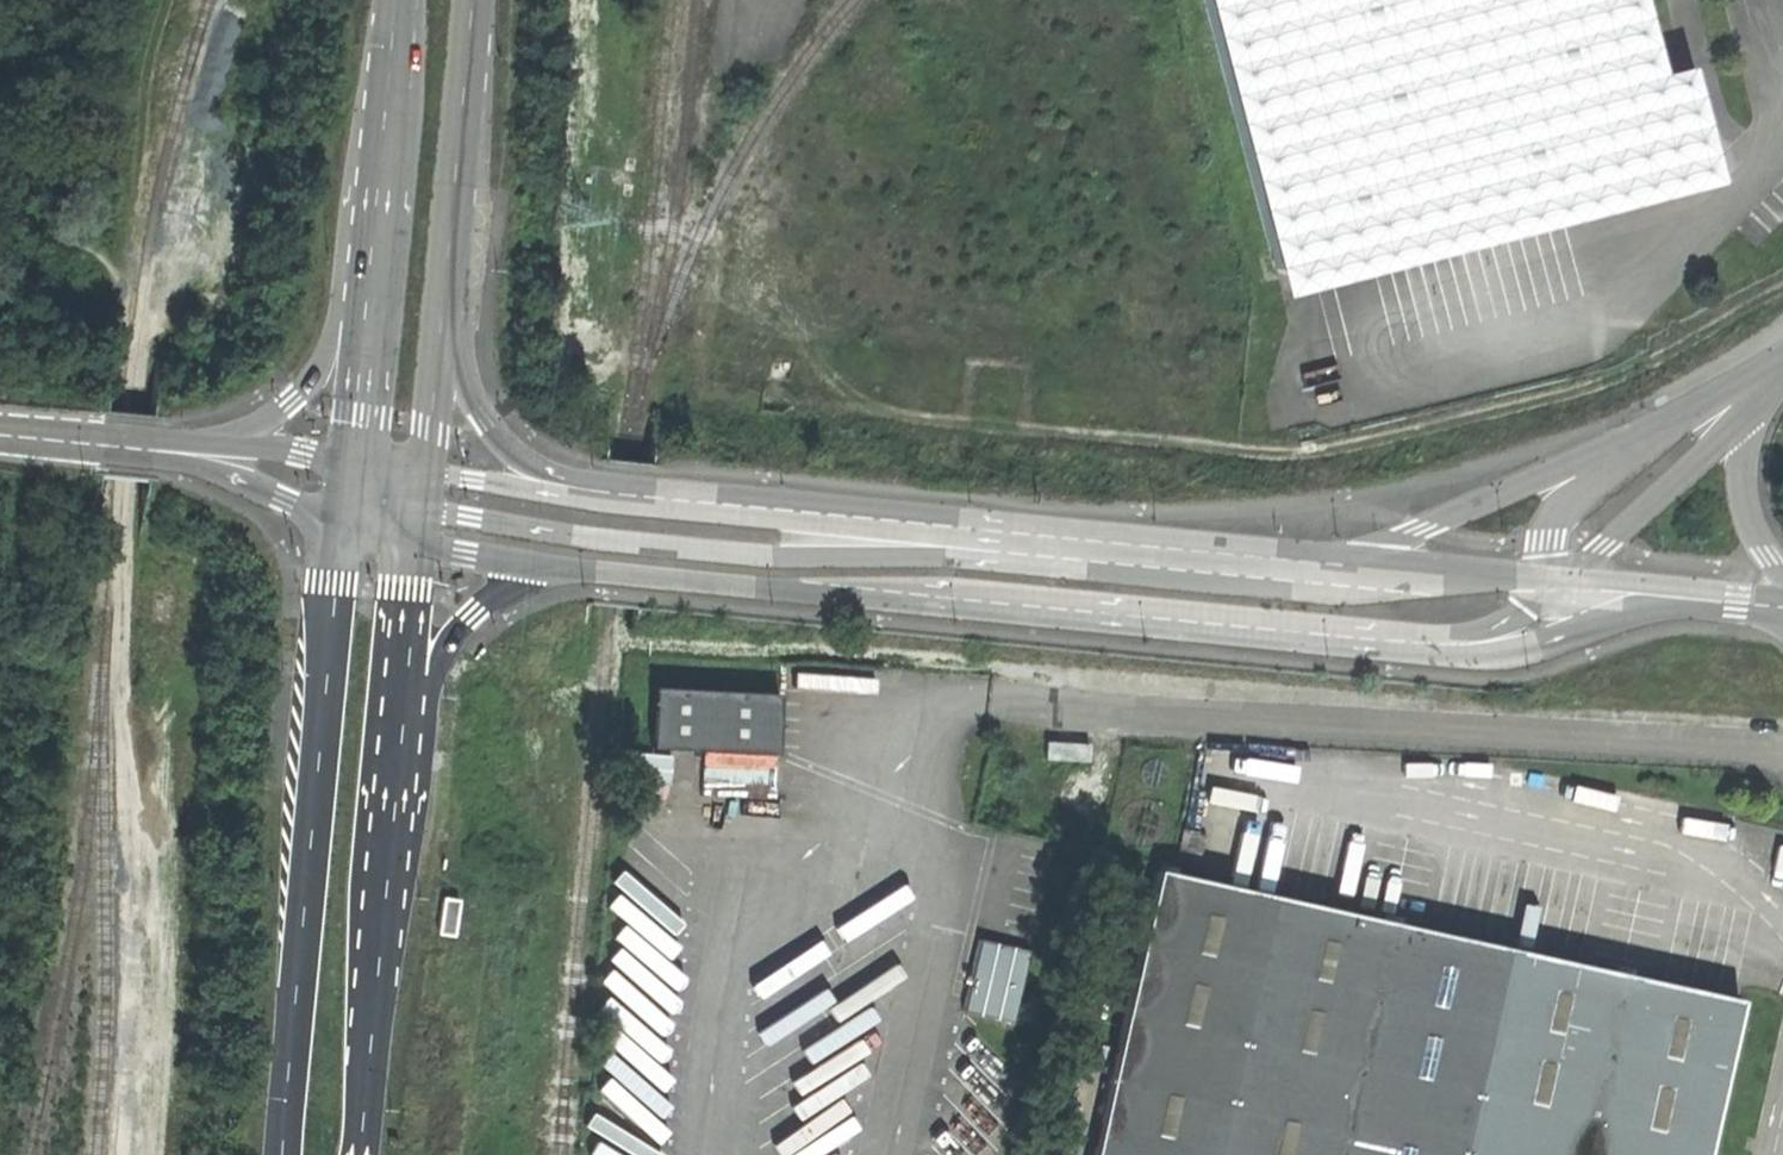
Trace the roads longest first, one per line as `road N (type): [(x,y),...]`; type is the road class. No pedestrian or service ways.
road 1 (tertiary): [(563,566),(788,592),(1422,644),(1516,638),(1542,625),(1567,586)]
road 2 (unclassified): [(1005,702),(1782,751)]
road 3 (secondary): [(347,529),(288,1154)]
road 4 (tertiary): [(967,537),(795,555),(588,536),(415,506)]
road 5 (tertiary): [(967,537),(584,494)]
road 6 (tertiary): [(1327,566),(967,537)]
road 7 (secondary): [(354,1154),(386,802)]
road 8 (secondary): [(386,802),(455,632),(491,597),(563,566)]
road 9 (unclassified): [(1599,459),(1327,566)]
road 10 (secondary): [(444,287),(472,0)]
road 11 (tertiary): [(379,219),(333,342),(306,388),(229,444)]
road 12 (secondary): [(584,494),(493,435),(455,360),(444,287)]
road 13 (secondary): [(386,802),(408,544)]
road 14 (secondary): [(379,219),(360,463)]
road 15 (tertiary): [(1567,586),(1327,566)]
road 16 (unclassified): [(1567,586),(1741,422)]
road 17 (secondary): [(398,0),(379,219)]
road 18 (tertiary): [(1567,586),(1782,604)]
road 19 (tertiary): [(171,451),(347,529)]
road 20 (unclassified): [(1765,378),(1599,459)]
road 21 (secondary): [(421,469),(444,287)]
road 22 (tertiary): [(171,451),(0,437)]
road 23 (unclassified): [(1782,582),(1751,522),(1741,422)]
road 24 (tertiary): [(584,494),(421,469)]
road 25 (tertiary): [(408,544),(563,566)]
road 26 (unclassified): [(1599,459),(1548,529),(1551,567),(1567,586)]
road 27 (track): [(112,268),(0,190)]
road 28 (tertiary): [(360,463),(229,444)]

